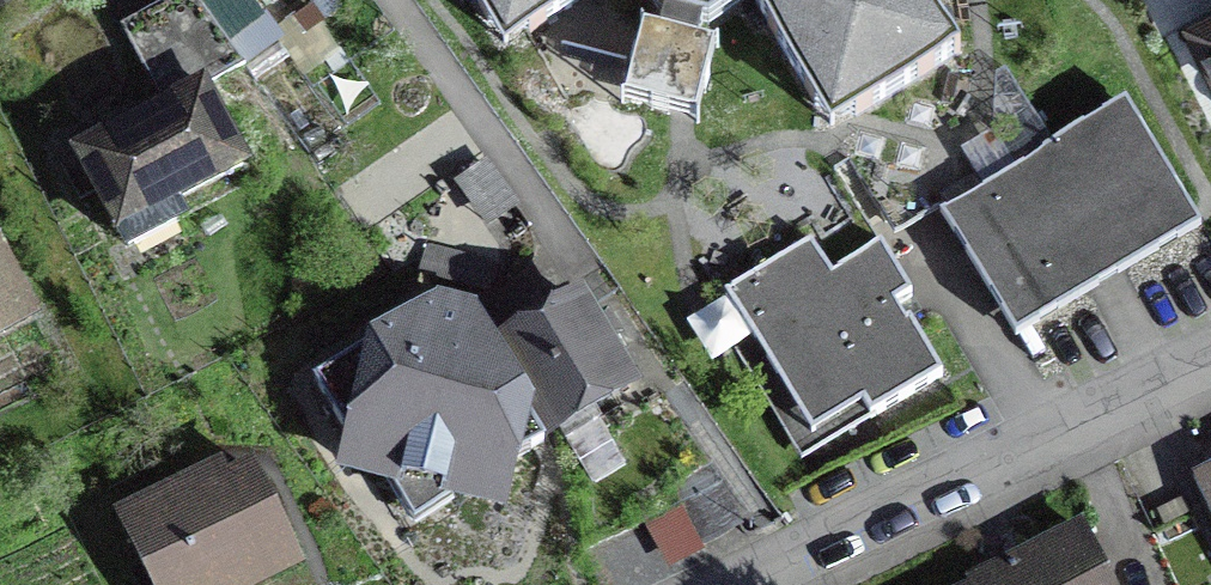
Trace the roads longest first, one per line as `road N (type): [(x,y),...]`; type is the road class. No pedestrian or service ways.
road 1 (residential): [(1210,364),(771,584)]

